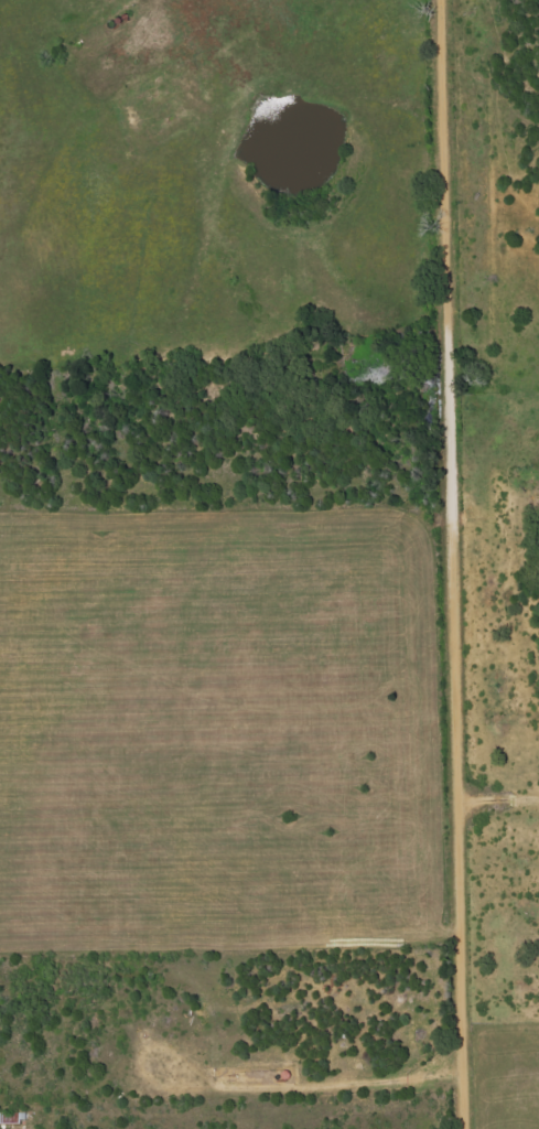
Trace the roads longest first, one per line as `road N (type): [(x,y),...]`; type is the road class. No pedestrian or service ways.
road 1 (residential): [(462,1128),(441,0)]

